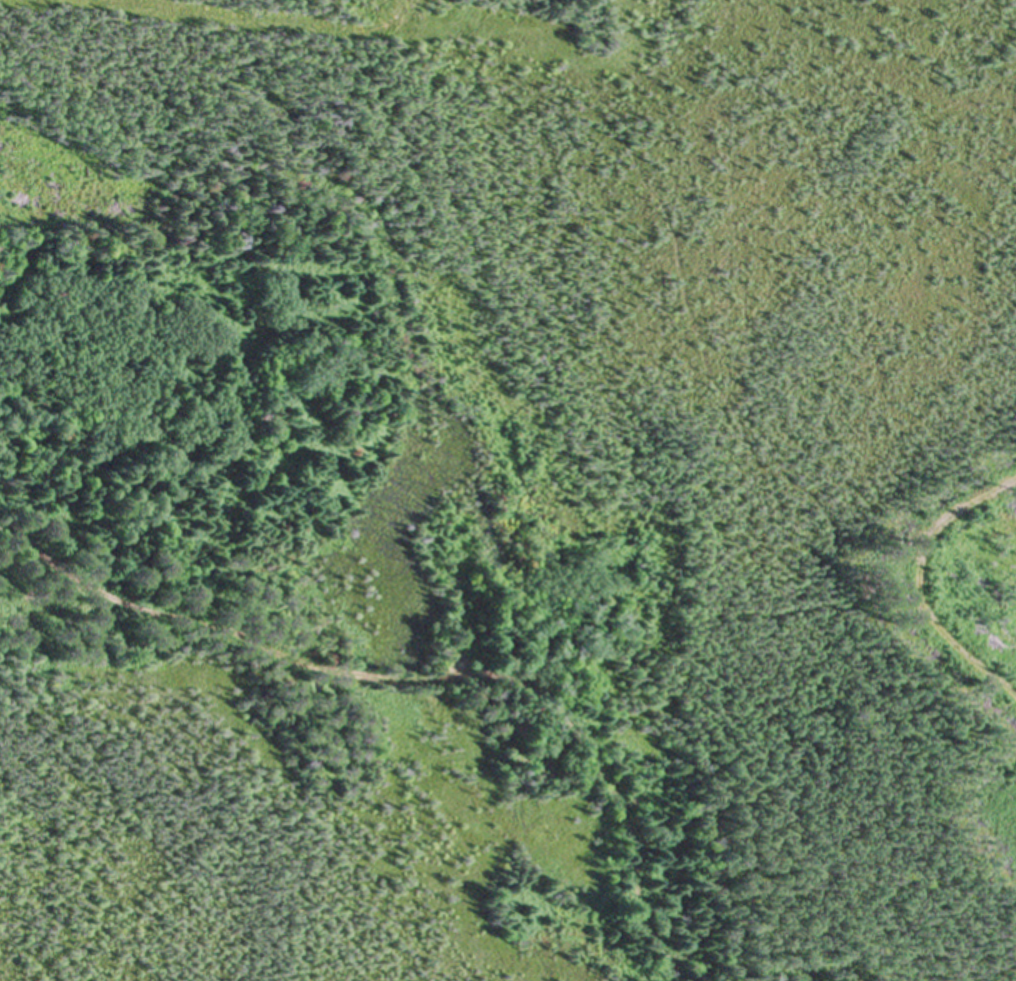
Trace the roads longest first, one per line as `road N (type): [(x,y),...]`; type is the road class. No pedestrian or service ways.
road 1 (residential): [(0,509),(133,569),(479,675),(539,731),(635,959),(653,980)]

